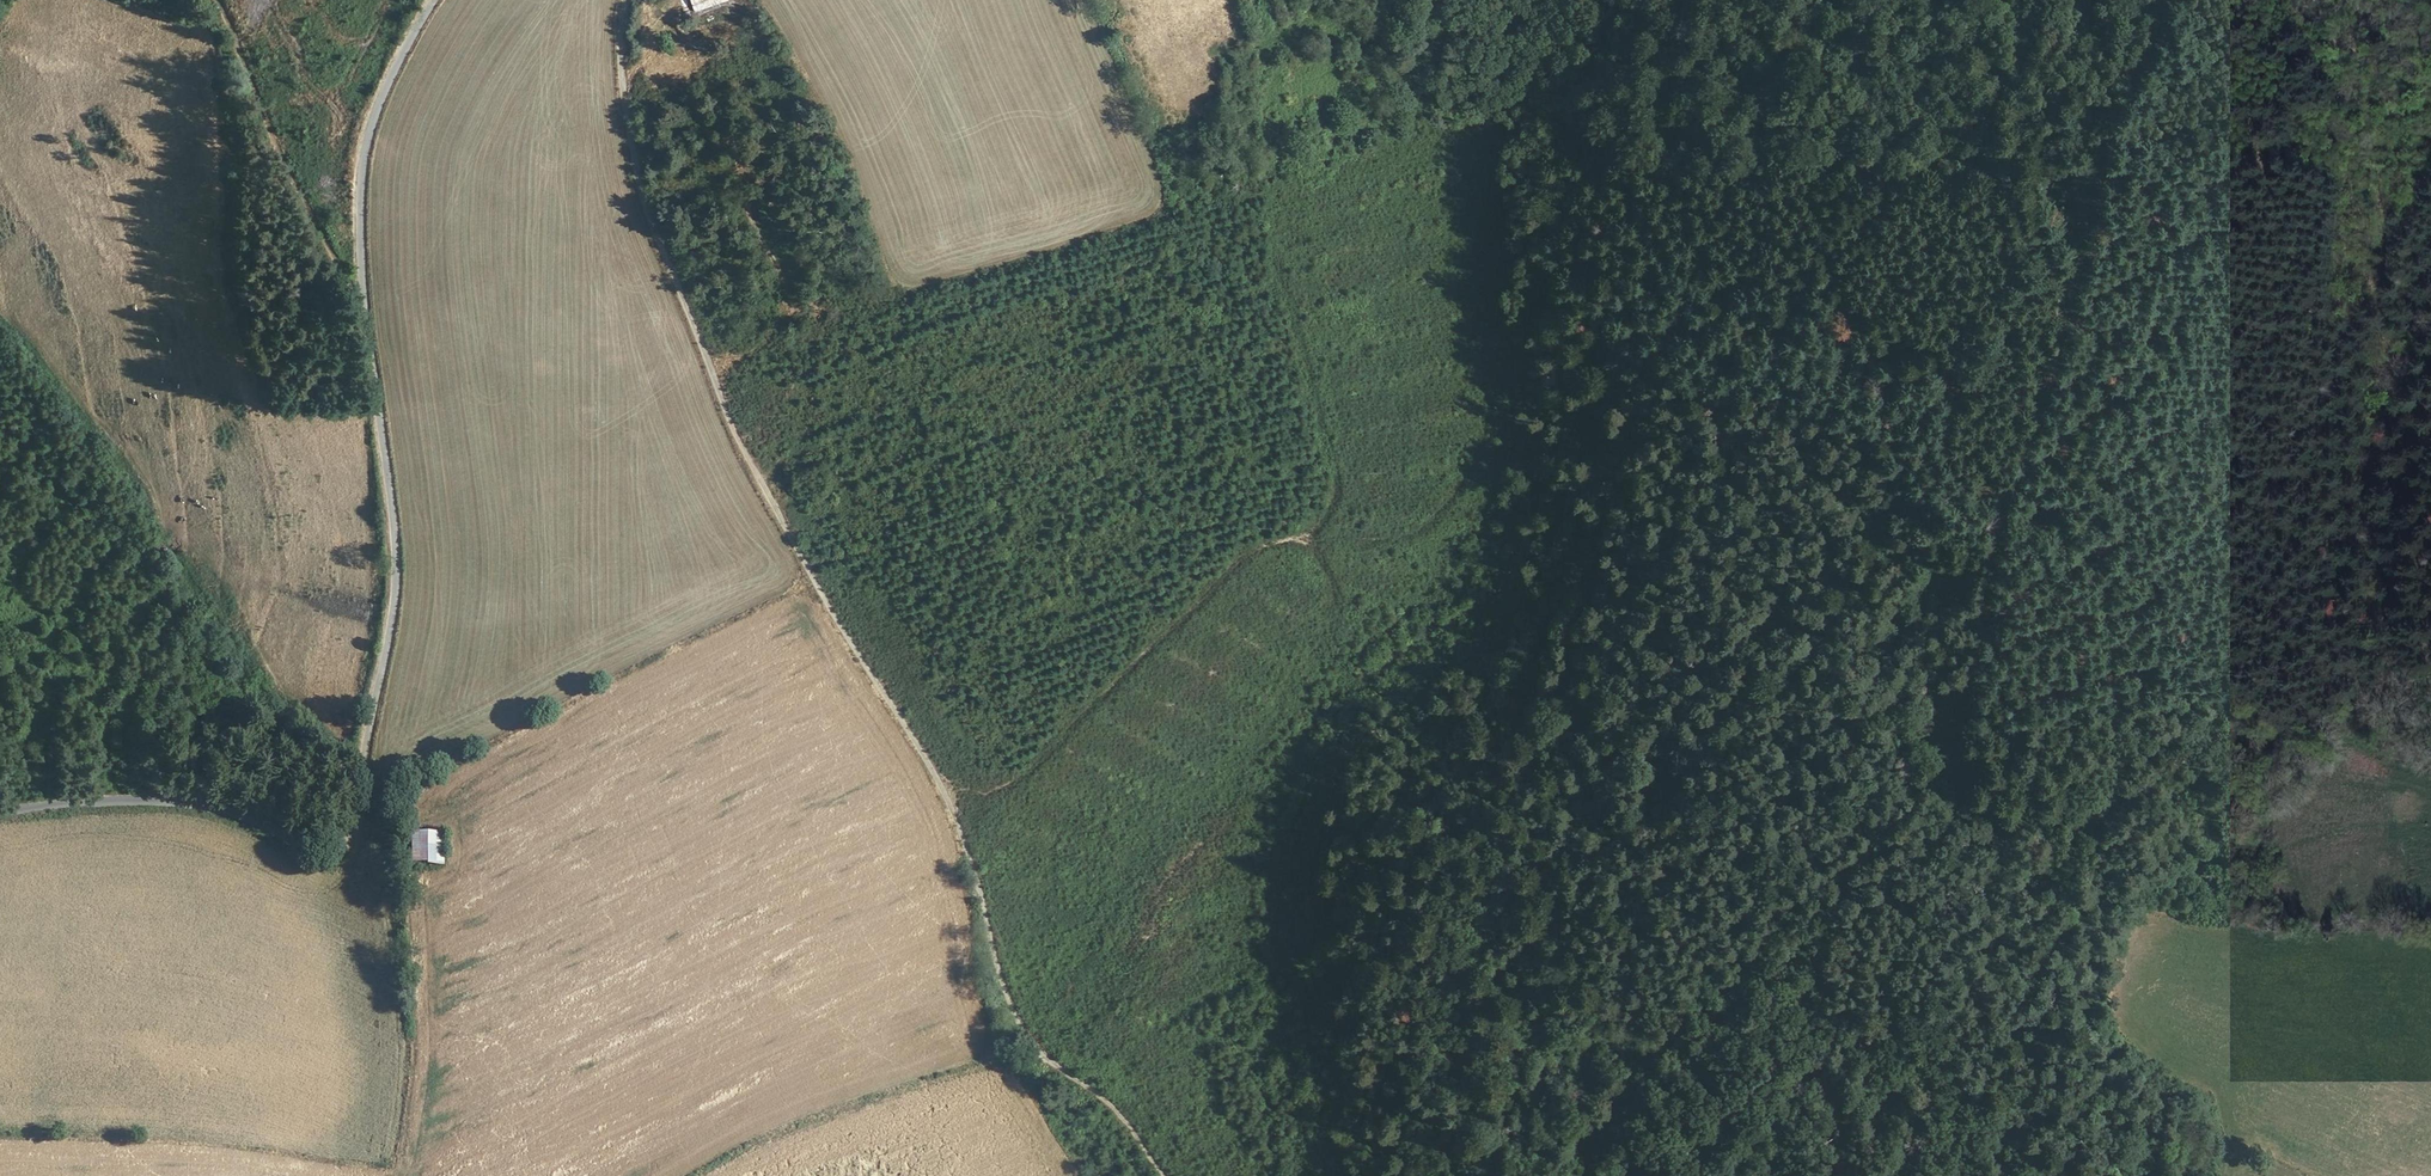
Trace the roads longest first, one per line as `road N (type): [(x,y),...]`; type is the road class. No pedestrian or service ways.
road 1 (track): [(626,0),(622,70),(646,222),(763,495),(928,779),(962,857),(1000,983),(1046,1065),(1111,1104),(1167,1175)]
road 2 (unclassified): [(0,810),(164,796),(328,853),(346,840),(396,604),(355,185),(391,73),(439,0)]

